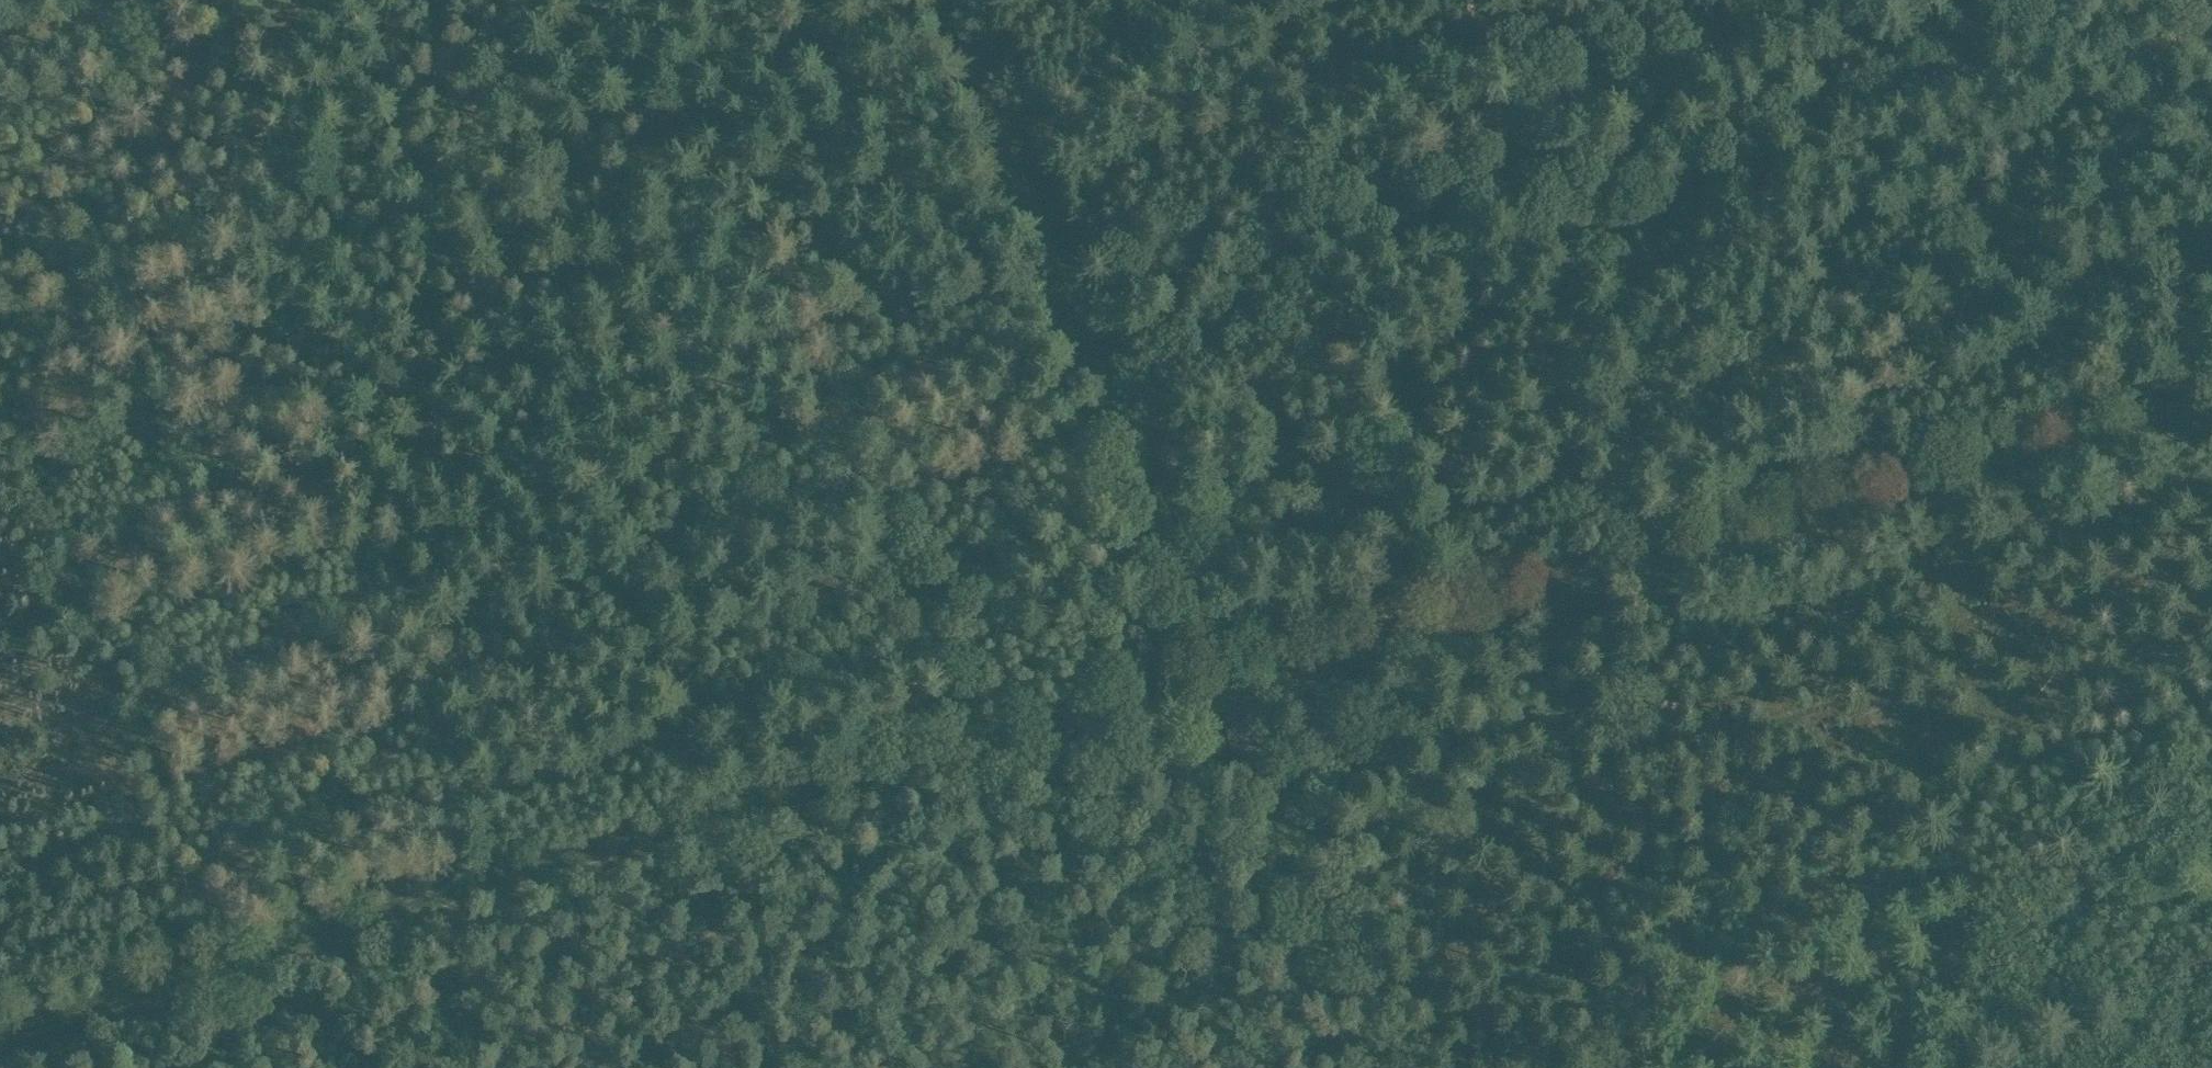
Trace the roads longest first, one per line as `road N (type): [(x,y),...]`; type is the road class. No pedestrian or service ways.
road 1 (track): [(410,0),(736,838)]
road 2 (track): [(939,0),(1228,709)]
road 3 (track): [(736,838),(0,1033)]
road 4 (track): [(1483,0),(1659,581)]
road 5 (track): [(1228,709),(736,838)]
road 6 (track): [(1659,581),(1228,709)]
road 7 (track): [(1228,709),(1365,1067)]
road 8 (track): [(1865,524),(2211,428)]
road 9 (track): [(1659,581),(1865,524)]

